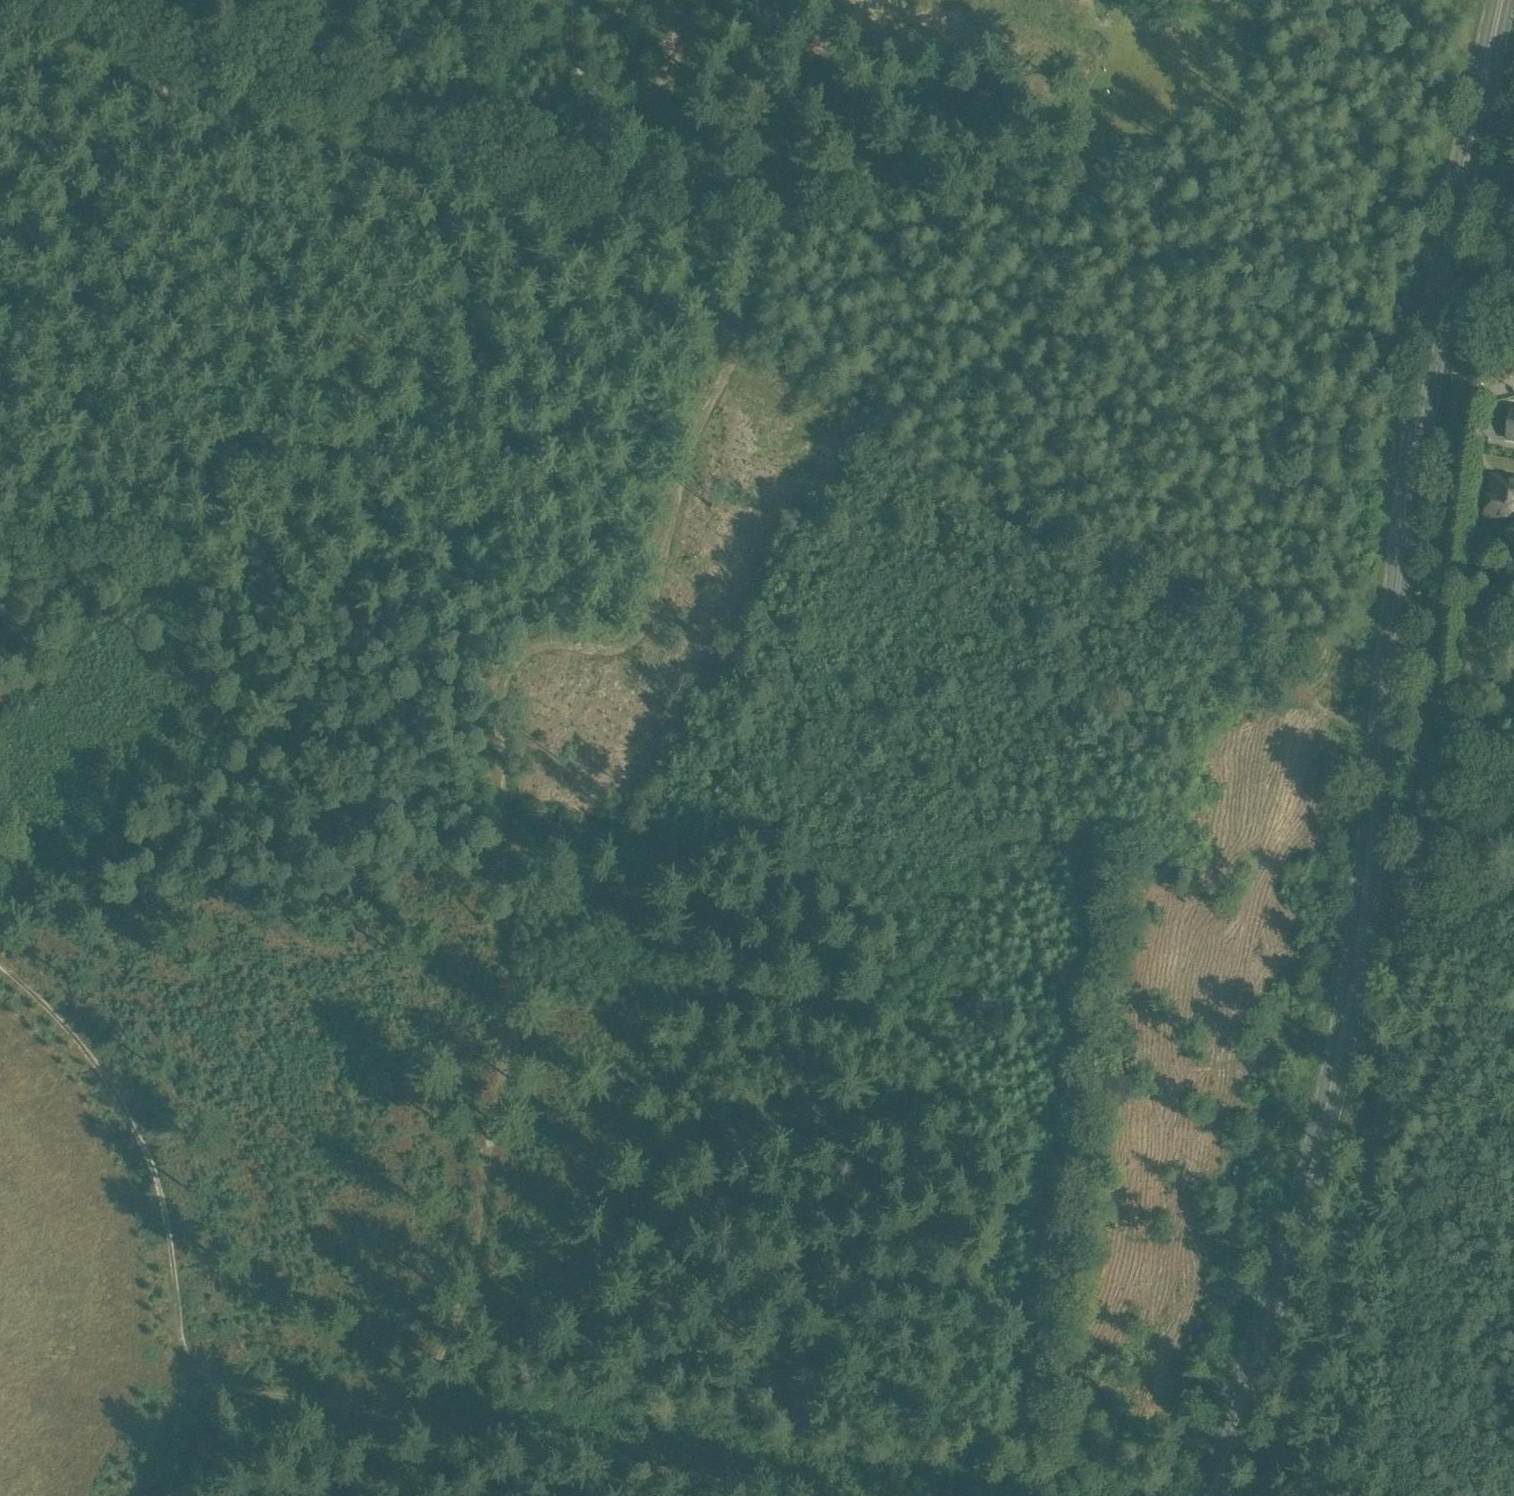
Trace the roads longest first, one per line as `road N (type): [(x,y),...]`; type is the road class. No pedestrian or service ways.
road 1 (primary): [(1206,1495),(1327,1124),(1346,1032),(1396,571),(1491,0)]
road 2 (unclassified): [(1251,1495),(1333,1270),(1404,1003),(1429,780),(1446,464),(1513,133)]
road 3 (track): [(431,1423),(176,1380),(179,1299),(154,1165),(81,1042),(0,966)]

